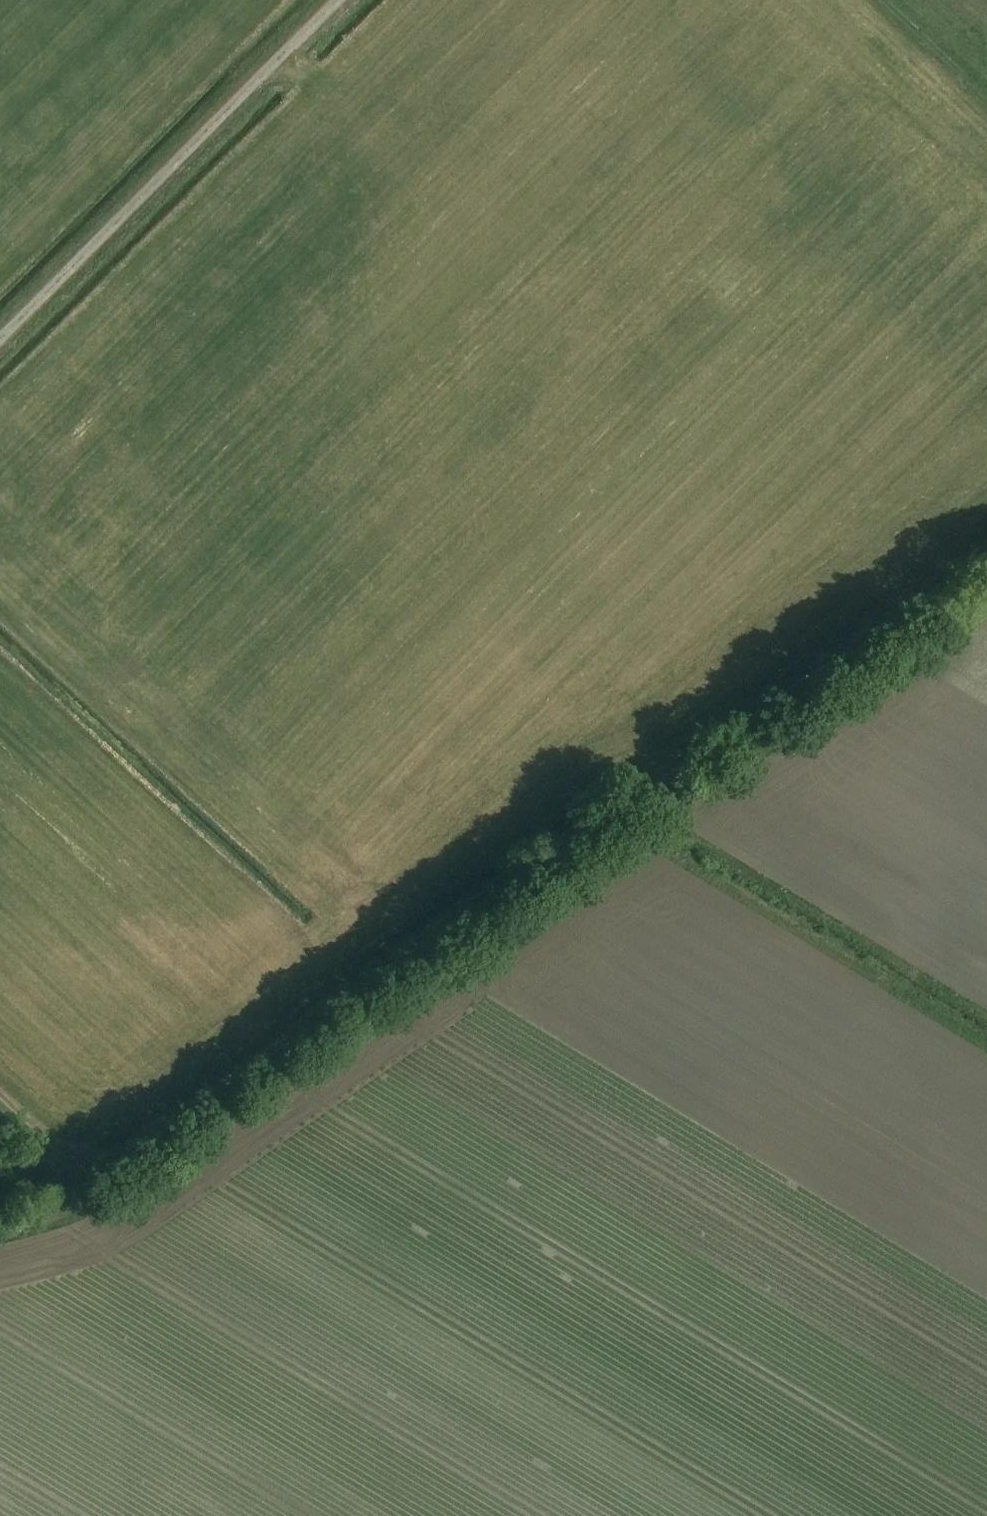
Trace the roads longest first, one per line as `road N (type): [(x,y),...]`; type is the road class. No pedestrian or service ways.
road 1 (track): [(88,1182),(986,556)]
road 2 (unclassified): [(0,341),(340,0)]

